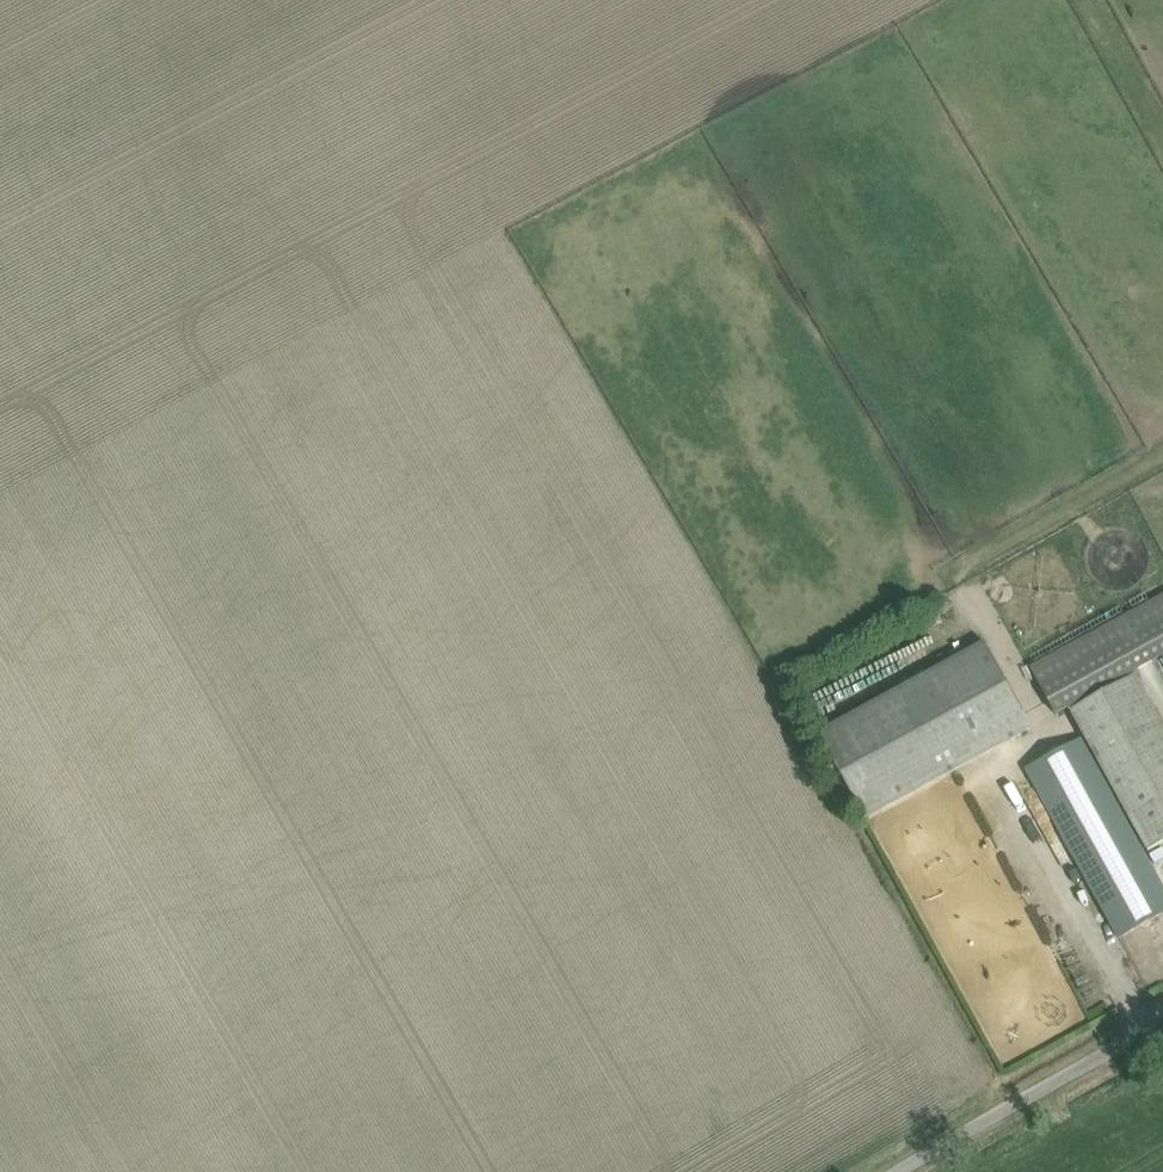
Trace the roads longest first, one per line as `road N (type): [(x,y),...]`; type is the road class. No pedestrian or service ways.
road 1 (unclassified): [(899,1171),(1162,1023)]

